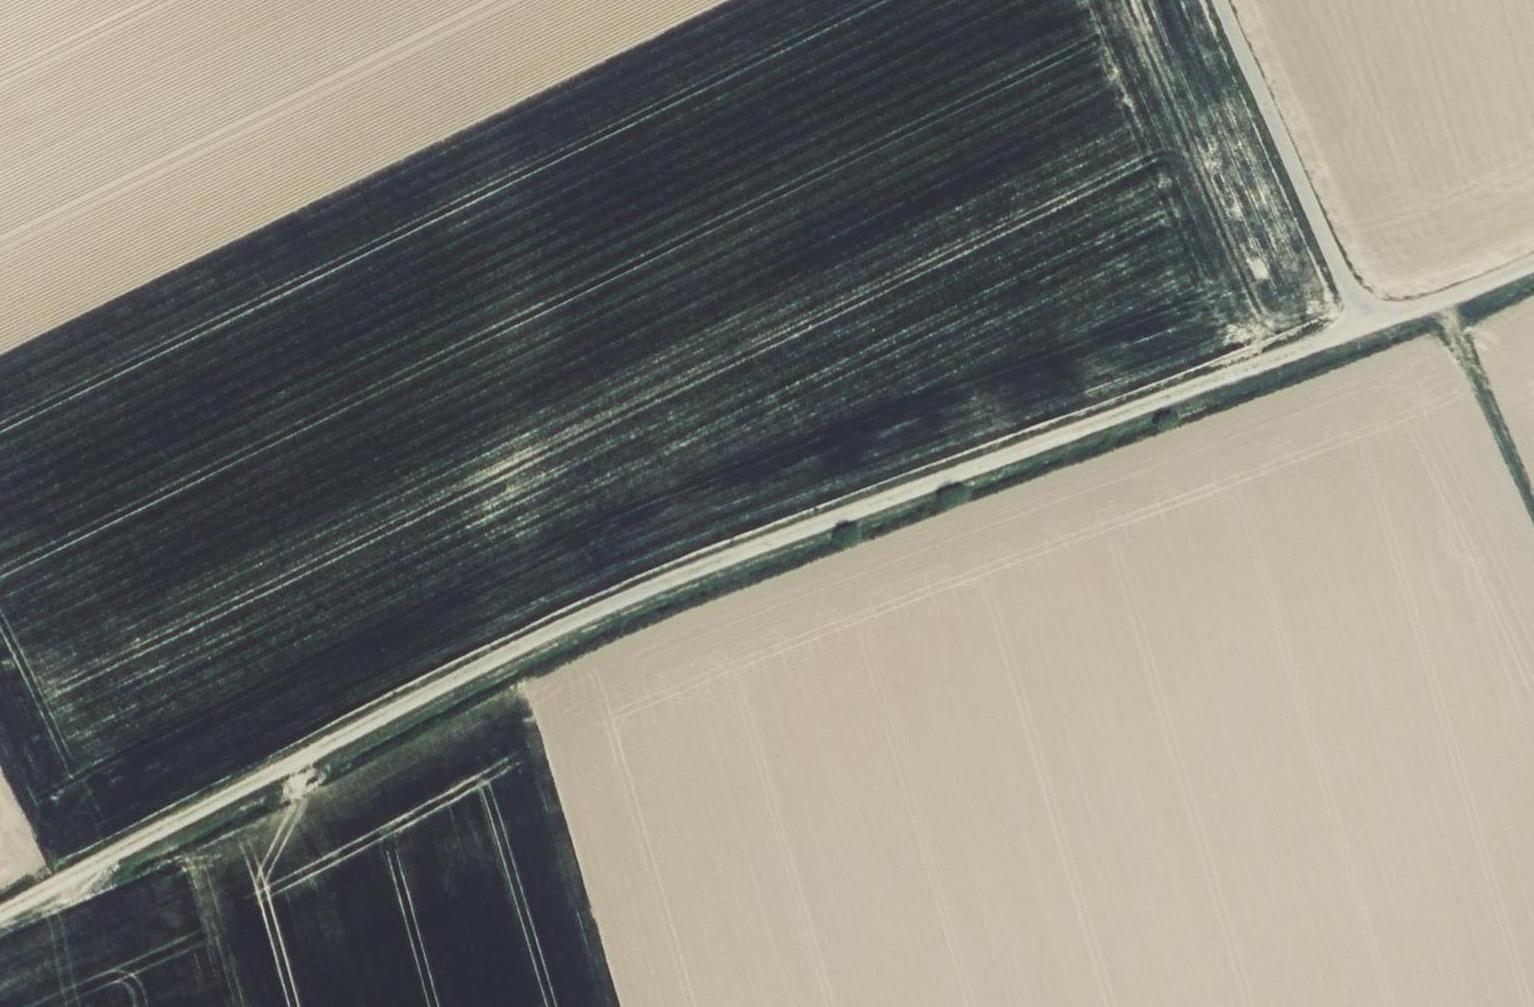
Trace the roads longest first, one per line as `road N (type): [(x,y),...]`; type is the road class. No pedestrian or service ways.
road 1 (track): [(1371,313),(1355,329),(724,559),(541,636),(0,915)]
road 2 (track): [(1371,313),(1349,290),(1220,0)]
road 3 (track): [(1442,299),(1533,503)]
road 4 (track): [(1533,263),(1398,314),(1371,313)]

